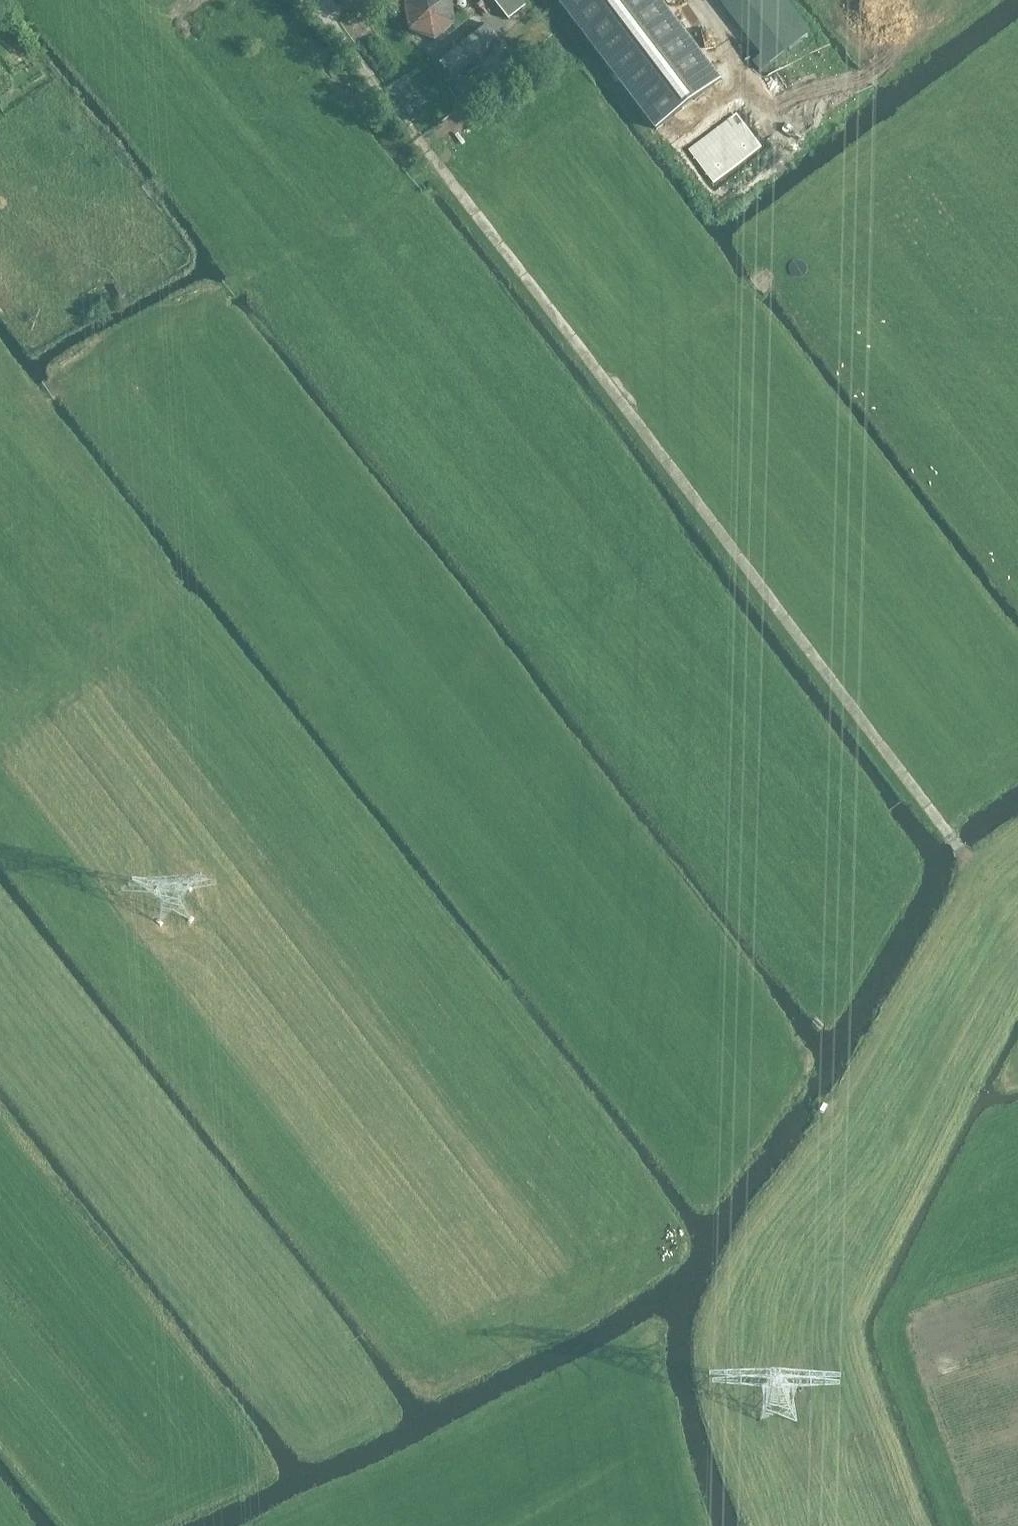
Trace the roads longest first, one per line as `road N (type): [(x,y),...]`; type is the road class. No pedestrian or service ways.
road 1 (track): [(417,139),(959,848)]
road 2 (track): [(1017,907),(957,987),(843,1197),(822,1264),(819,1370),(873,1525)]
road 3 (track): [(435,163),(357,227),(317,219),(140,0)]
road 4 (track): [(969,1525),(919,1351),(919,1314),(973,1194),(1017,1144)]

